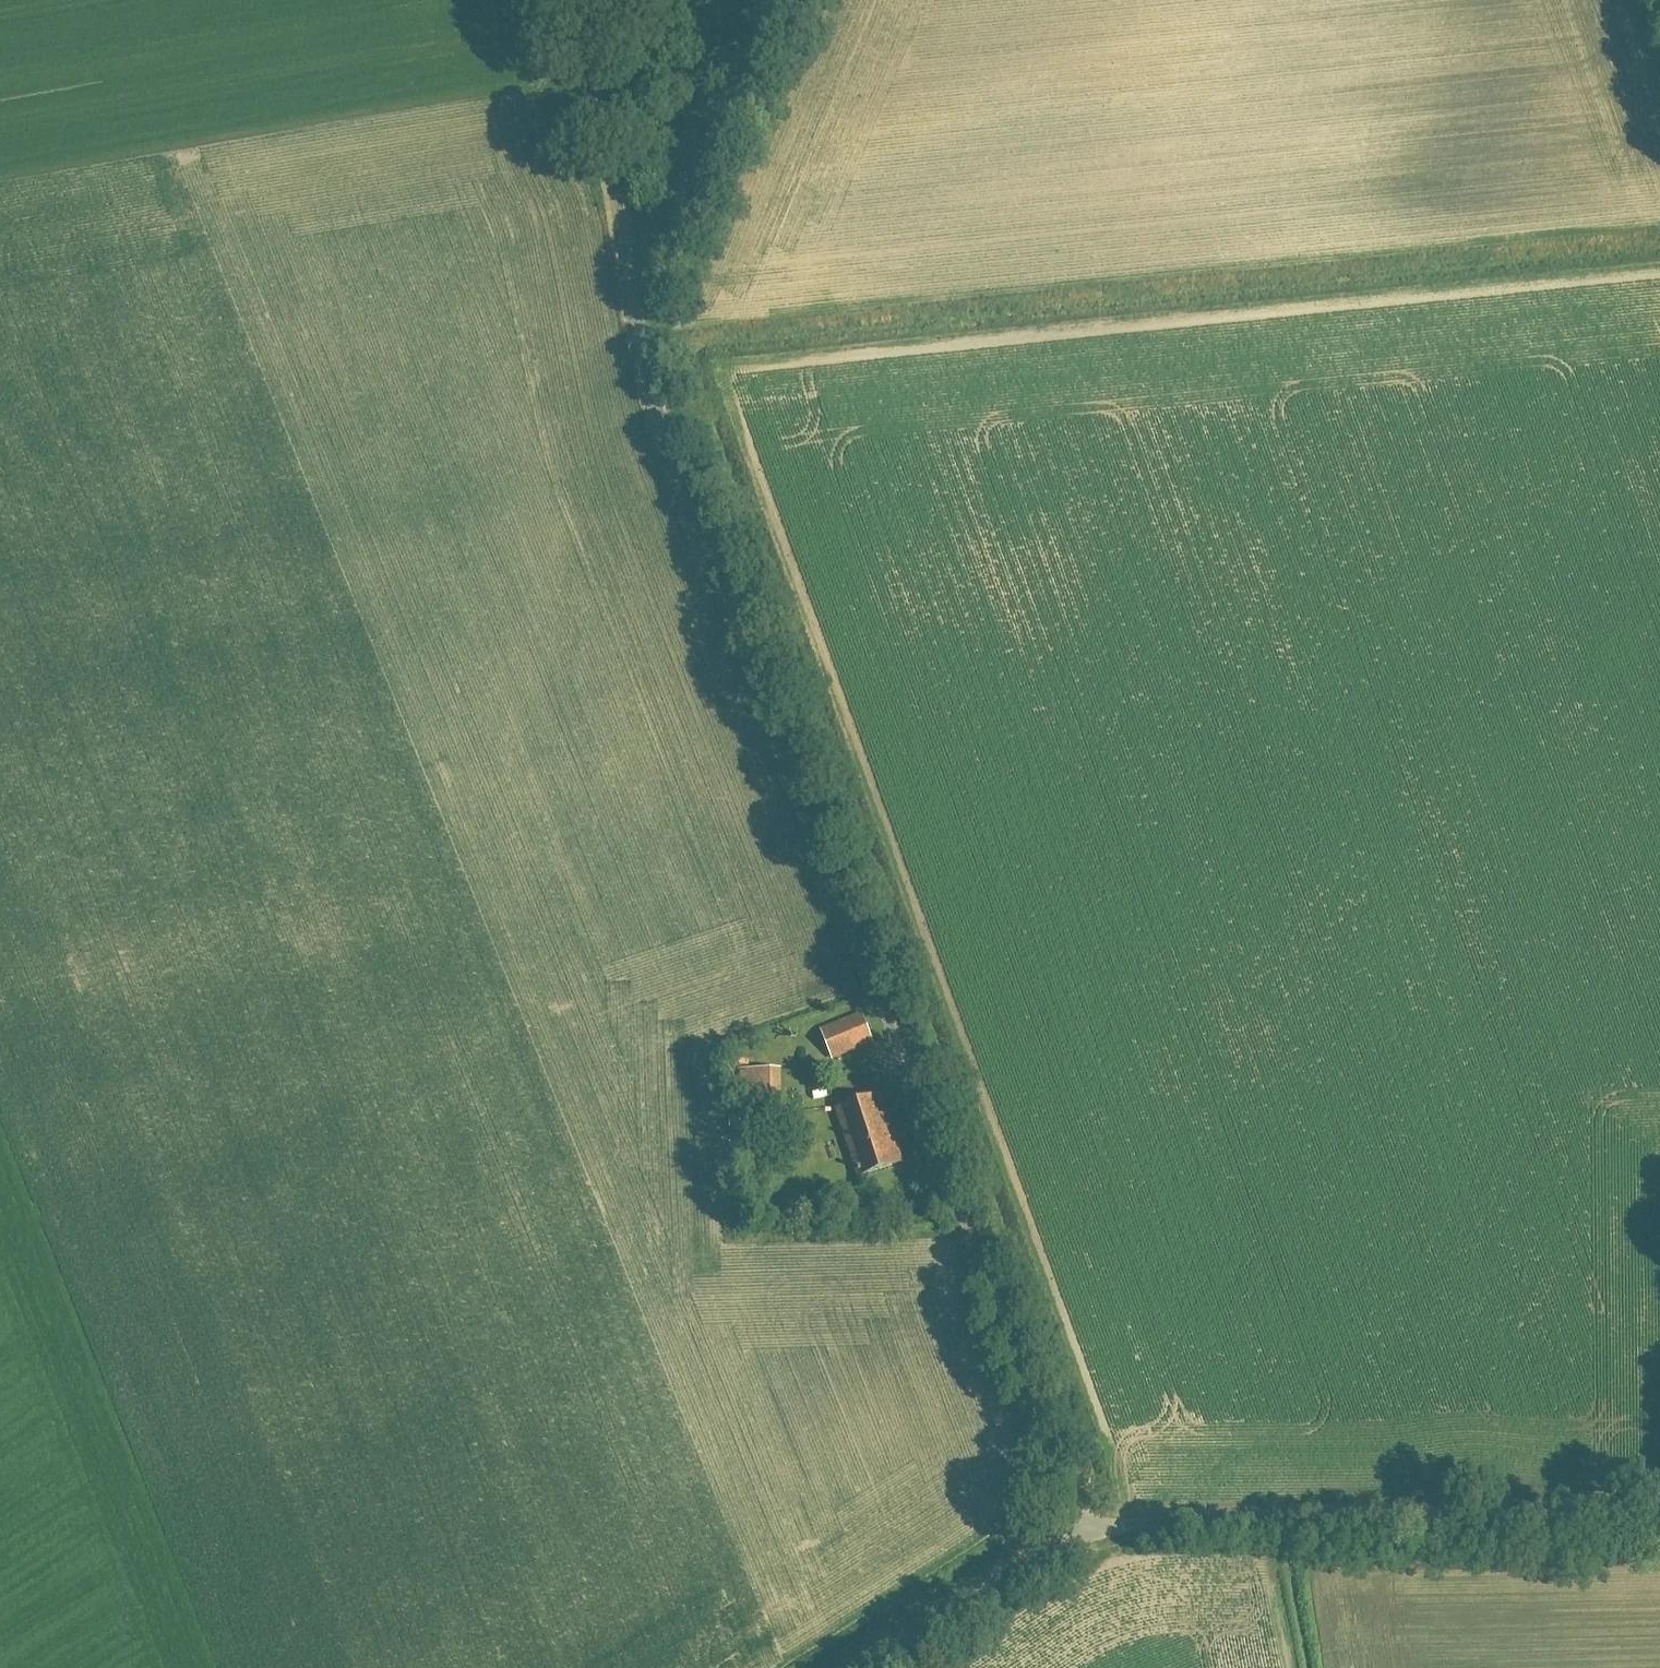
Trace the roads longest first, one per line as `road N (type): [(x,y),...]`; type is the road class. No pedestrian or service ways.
road 1 (residential): [(1079,1523),(930,1113),(670,457),(641,348),(581,0)]
road 2 (residential): [(1079,1523),(1659,1518)]
road 3 (residential): [(852,1667),(1079,1523)]

